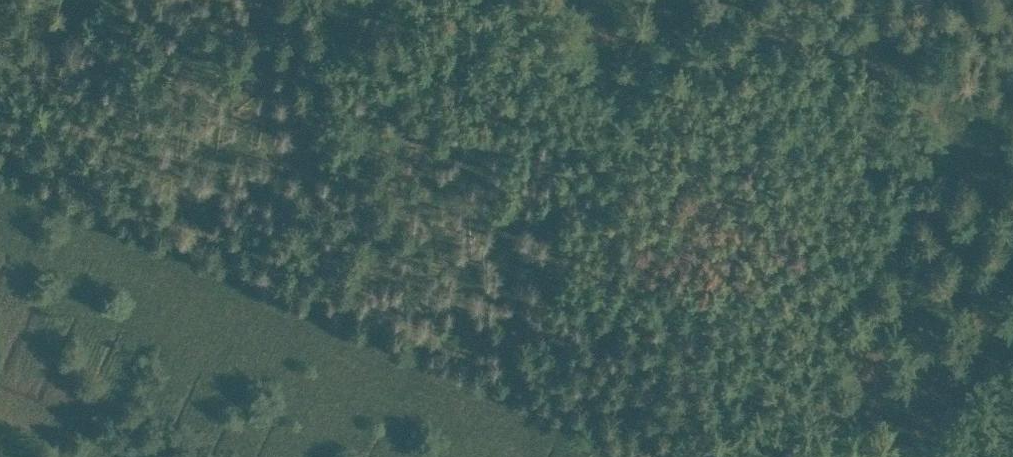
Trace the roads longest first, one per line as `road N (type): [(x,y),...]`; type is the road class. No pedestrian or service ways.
road 1 (track): [(762,0),(1012,112)]

